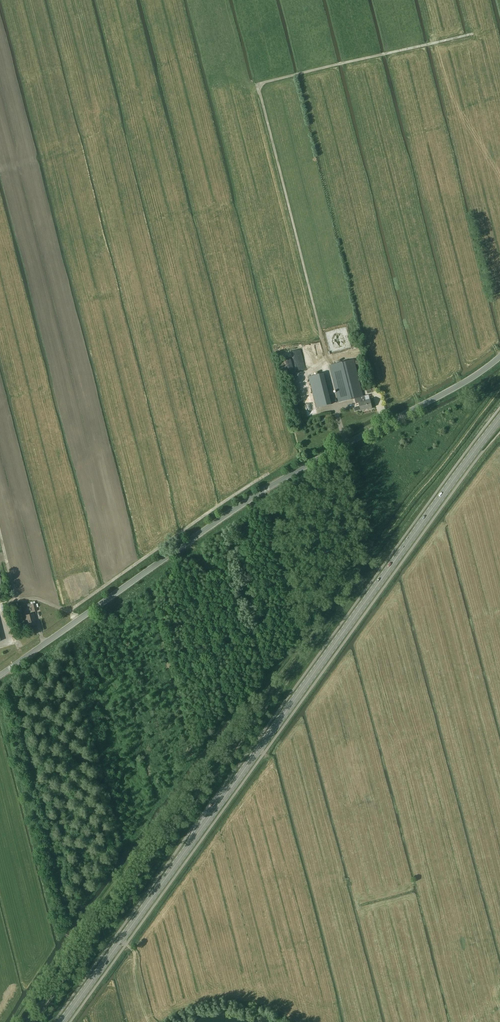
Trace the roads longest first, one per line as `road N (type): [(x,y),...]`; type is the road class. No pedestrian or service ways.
road 1 (primary): [(62,1021),(499,418)]
road 2 (tertiary): [(0,675),(243,504),(499,356)]
road 3 (track): [(0,601),(35,599),(70,613),(270,474)]

